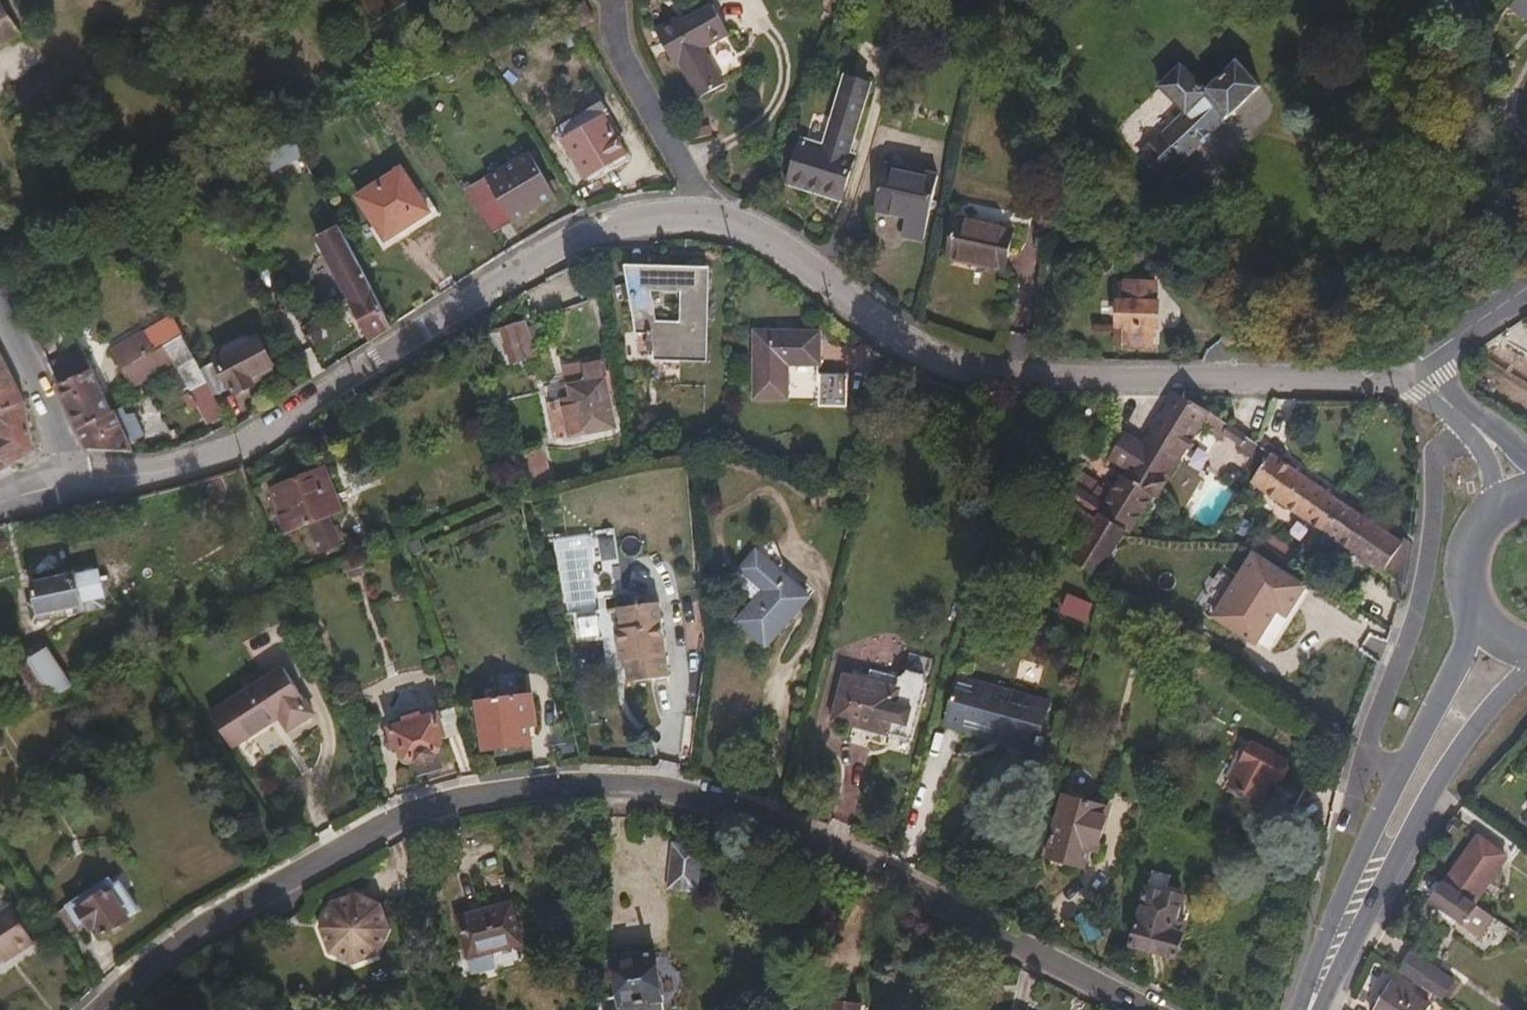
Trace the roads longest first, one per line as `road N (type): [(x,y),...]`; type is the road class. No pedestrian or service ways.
road 1 (residential): [(73,481),(234,451),(589,229),(649,216),(711,214),(787,252),(938,364),(1119,381),(1340,378),(1412,366)]
road 2 (residential): [(98,1009),(206,922),(401,814),(582,783),(690,792),(787,825),(1144,1009)]
road 3 (secondary): [(1322,1009),(1431,798),(1526,670)]
road 4 (residential): [(1397,776),(1370,754),(1369,740),(1423,596),(1435,466),(1441,449),(1473,423)]
road 5 (secondary): [(1397,776),(1330,925),(1303,1009)]
road 6 (unclassified): [(0,315),(45,401),(73,481)]
road 7 (secondary): [(1479,614),(1397,776)]
road 8 (residential): [(1412,366),(1526,288)]

